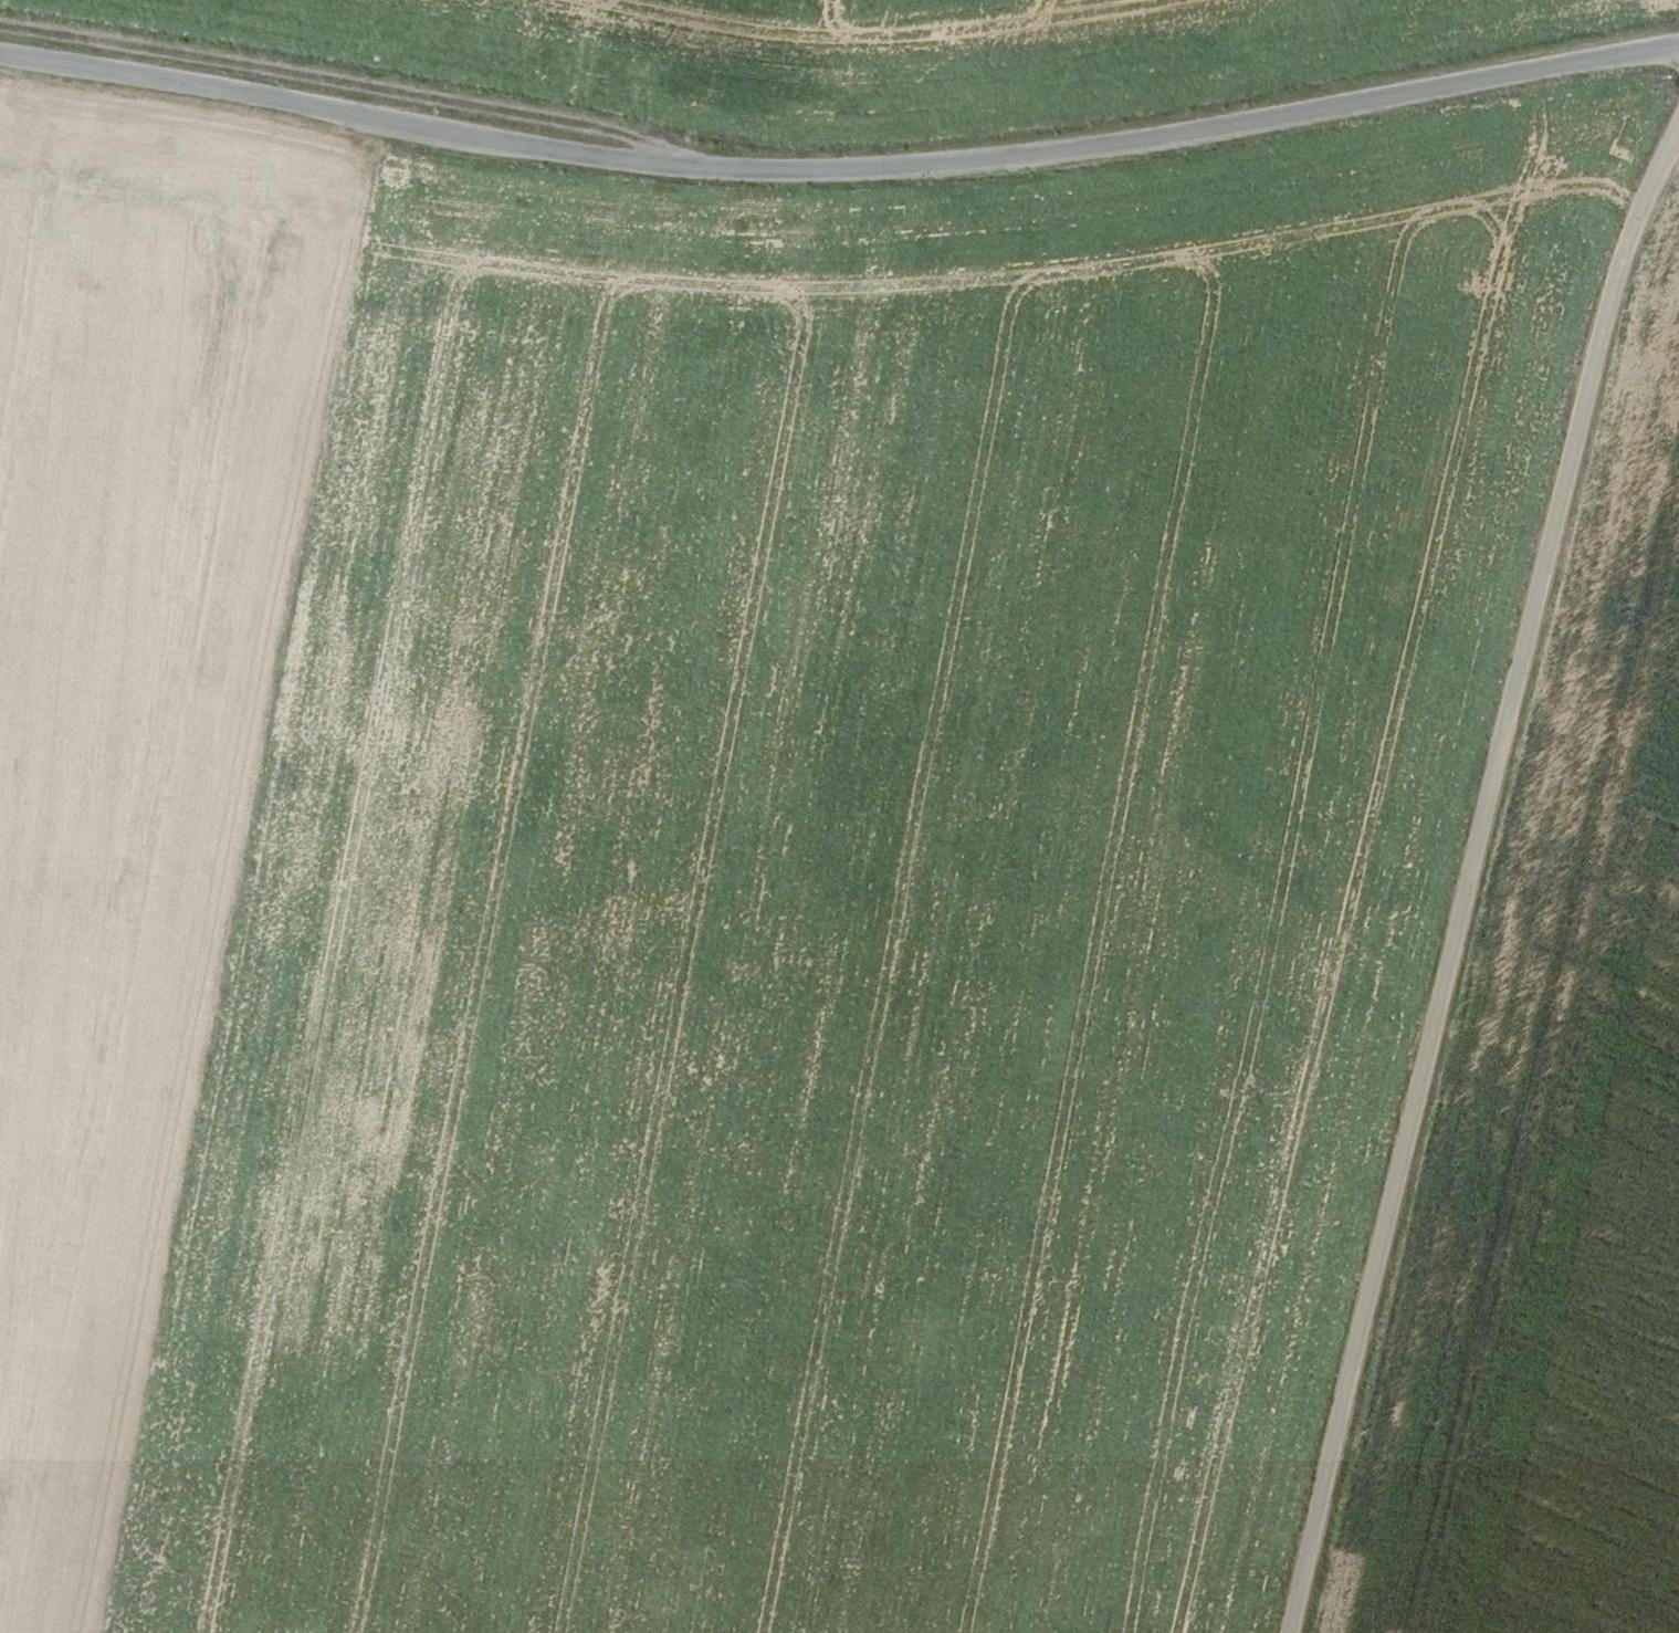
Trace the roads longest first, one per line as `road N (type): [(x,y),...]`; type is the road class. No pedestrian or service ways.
road 1 (unclassified): [(1678,49),(1035,160),(766,172),(568,154),(0,54)]
road 2 (track): [(1678,120),(1640,200),(1545,543),(1298,1632)]

